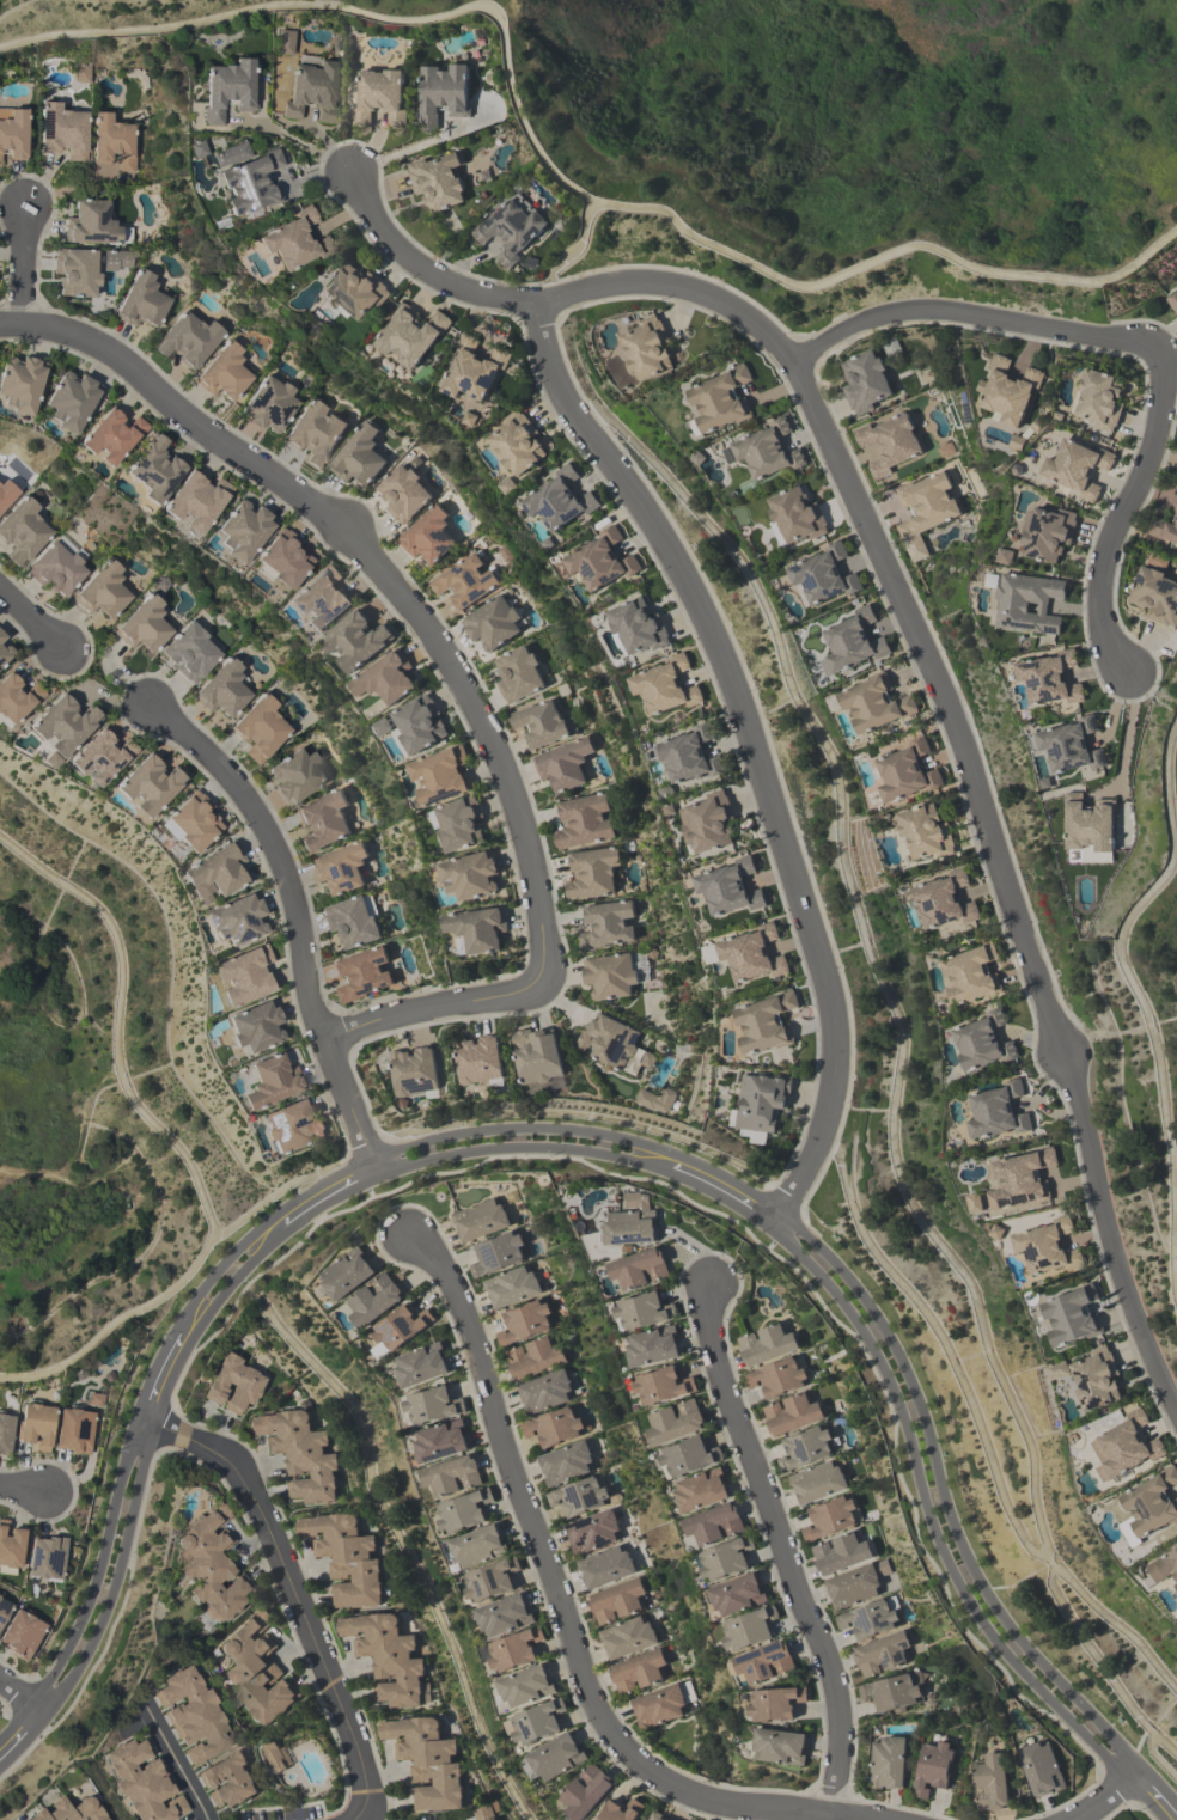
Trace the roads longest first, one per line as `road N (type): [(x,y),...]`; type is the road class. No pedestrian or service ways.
road 1 (residential): [(1176,1415),(1138,1325),(1062,1051),(958,738),(792,362),(762,329),(711,297),(666,285),(611,285),(542,303),(466,291),(396,246),(368,210),(354,173)]
road 2 (residential): [(324,1040),(434,1004),(538,989),(544,972),(531,861),(480,713),(437,640),(343,533),(78,332),(0,329)]
road 3 (residential): [(777,1219),(821,1146),(834,1094),(830,995),(727,665),(633,495),(585,436),(555,381),(542,303)]
road 4 (residential): [(404,1236),(440,1270),(456,1300),(505,1468),(602,1728),(629,1763),(676,1790),(866,1819)]
road 5 (tertiary): [(777,1219),(841,1285),(888,1354),(966,1581),(1033,1671),(1135,1773)]
road 6 (residential): [(712,1281),(712,1352),(795,1596),(834,1675),(840,1741),(828,1812)]
road 7 (residential): [(373,1168),(309,1002),(292,891),(267,832),(207,755),(148,703)]
road 8 (residential): [(366,1814),(368,1789),(355,1751),(233,1462),(140,1430)]
road 9 (residential): [(1163,361),(1145,342),(946,312),(866,320),(792,362)]
road 10 (residential): [(1127,677),(1103,619),(1103,566),(1155,436),(1163,361)]
road 11 (tertiary): [(373,1168),(413,1154),(539,1140),(621,1148),(676,1165)]
road 12 (tertiary): [(35,1712),(97,1605),(140,1430)]
road 13 (tertiary): [(181,1336),(239,1257),(282,1222)]

